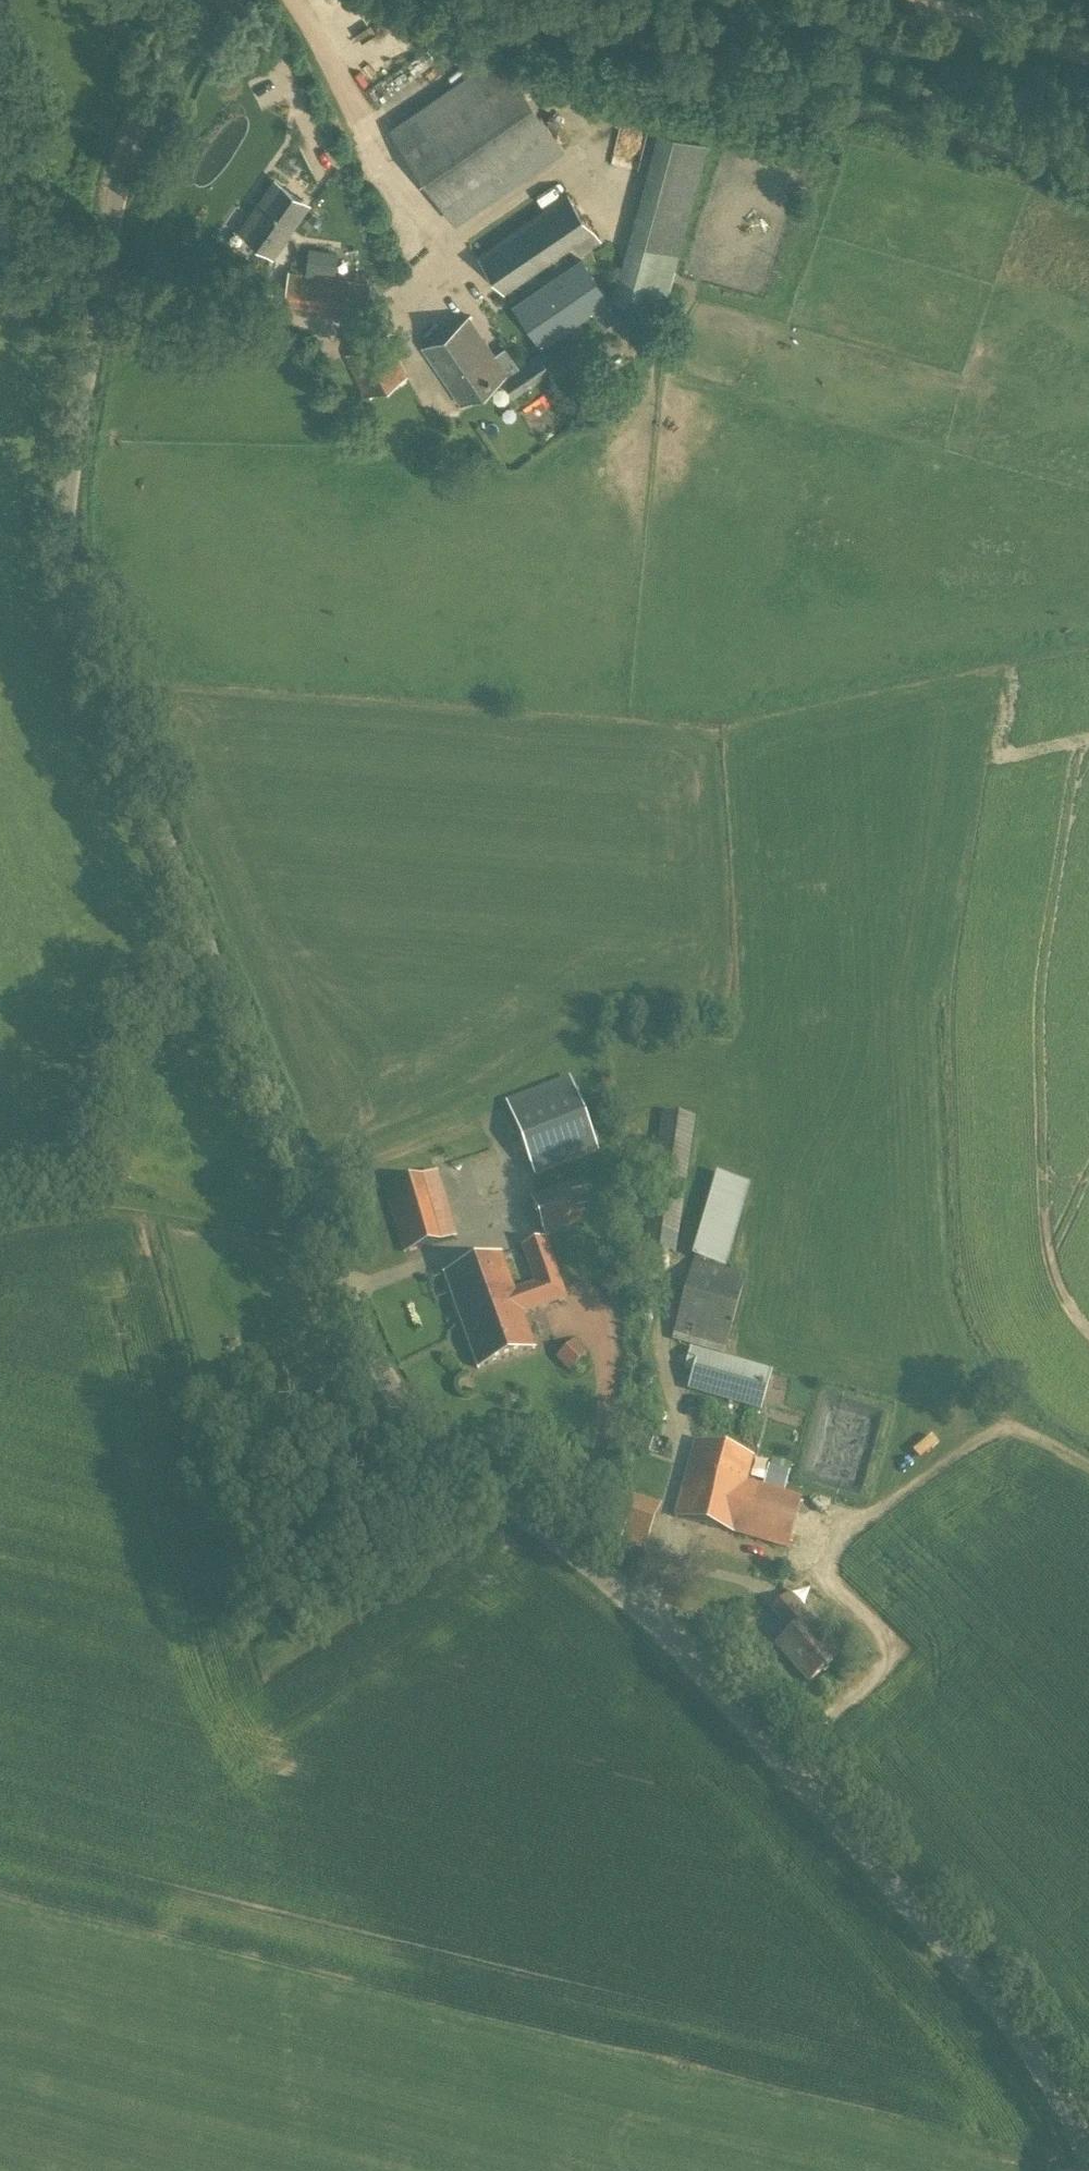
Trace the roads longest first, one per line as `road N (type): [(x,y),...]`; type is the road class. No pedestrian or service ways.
road 1 (unclassified): [(1088,2152),(1047,2072),(700,1667),(646,1608),(465,1478),(402,1407),(362,1333),(72,586),(65,533),(108,231),(133,124),(206,0)]
road 2 (track): [(877,1510),(1008,1427),(1088,1465)]
road 3 (track): [(1088,55),(1019,41),(923,0)]

